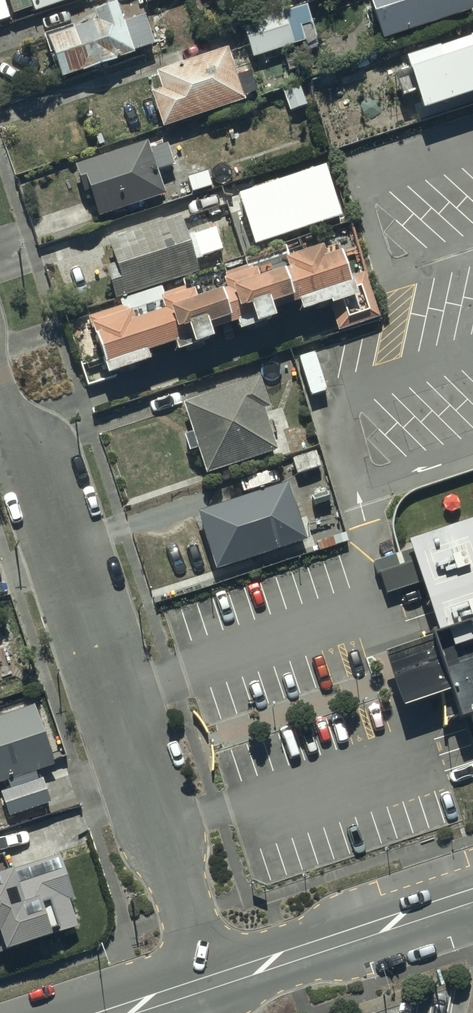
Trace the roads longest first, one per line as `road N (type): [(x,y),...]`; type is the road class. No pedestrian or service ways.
road 1 (residential): [(208,979),(0,372)]
road 2 (tertiary): [(472,890),(208,979)]

